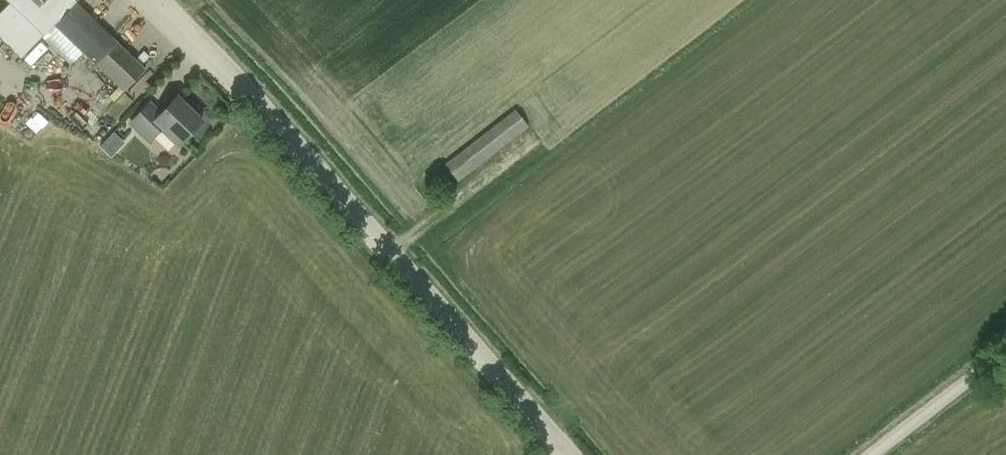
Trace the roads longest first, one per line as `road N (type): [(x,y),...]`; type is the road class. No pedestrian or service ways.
road 1 (unclassified): [(566,454),(156,0)]
road 2 (unclassified): [(870,454),(1005,348)]

